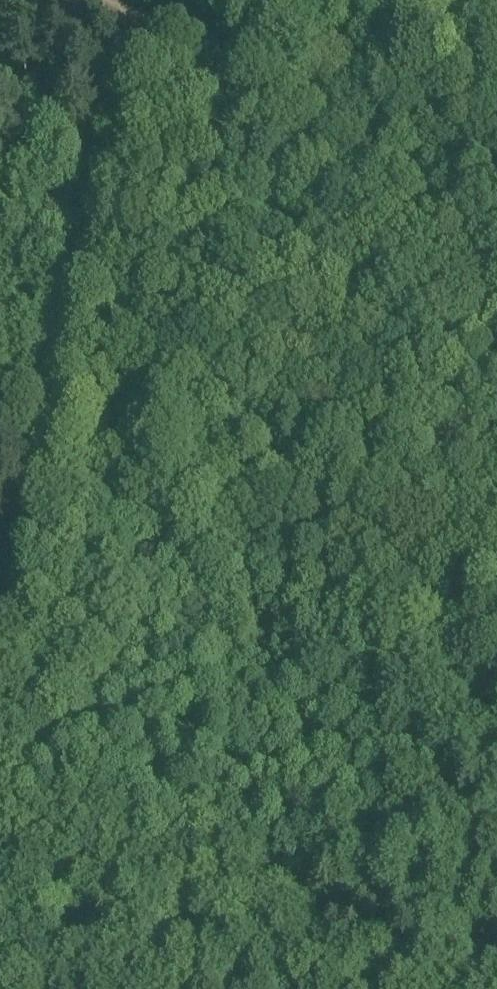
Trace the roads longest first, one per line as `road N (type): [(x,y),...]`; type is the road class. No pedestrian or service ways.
road 1 (track): [(0,795),(88,505),(112,283),(182,0)]
road 2 (track): [(0,460),(88,505),(339,605),(496,654)]
road 3 (track): [(496,169),(166,63),(1,0)]

